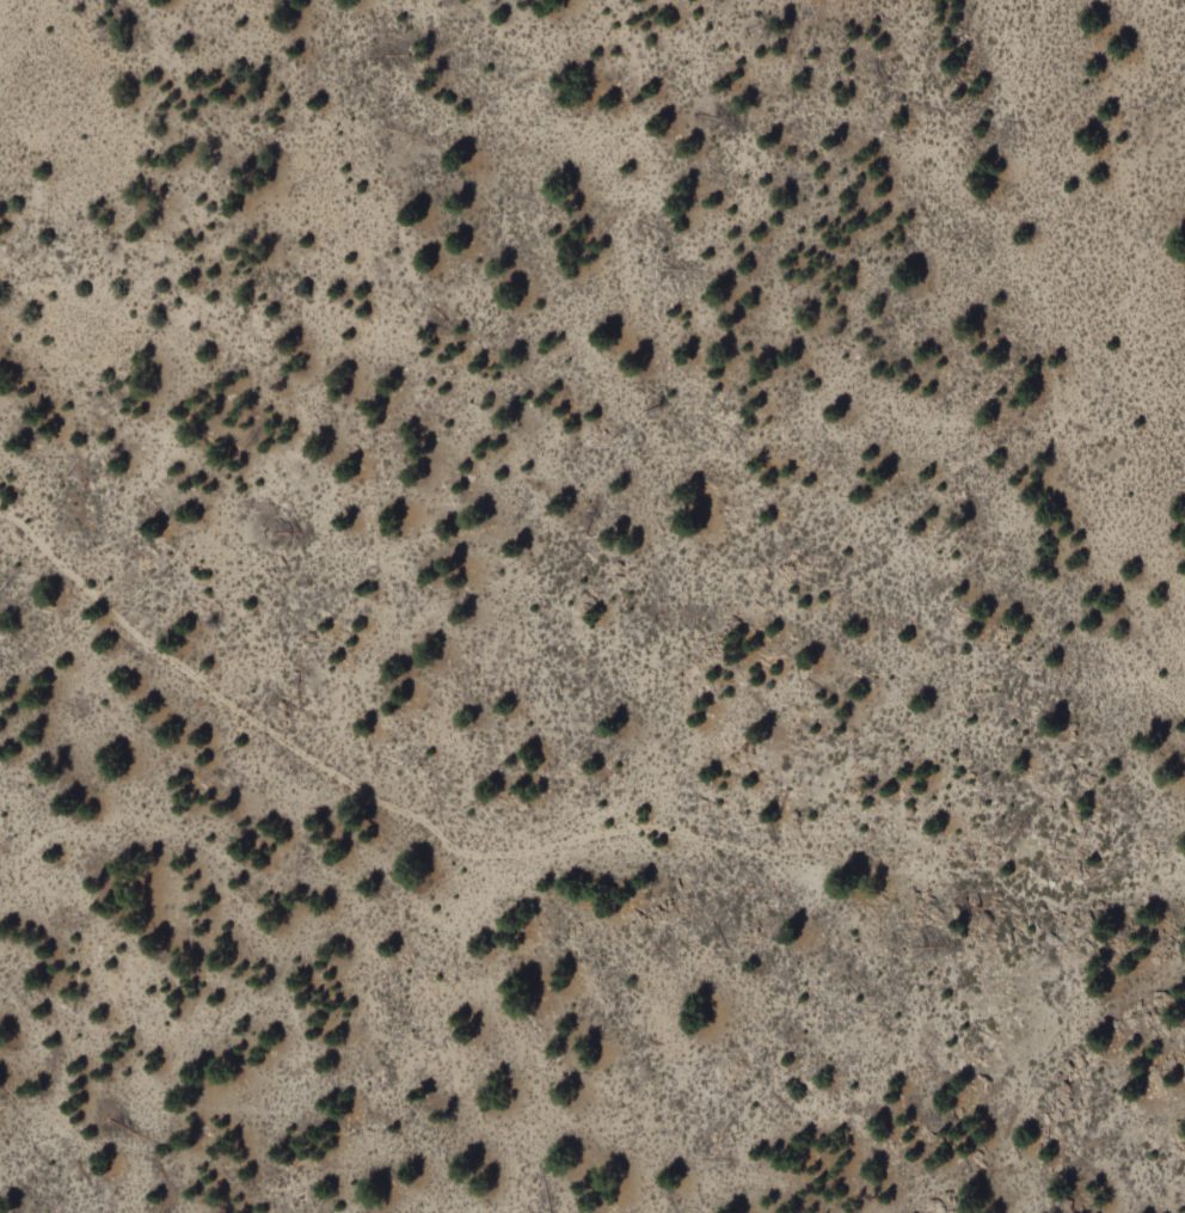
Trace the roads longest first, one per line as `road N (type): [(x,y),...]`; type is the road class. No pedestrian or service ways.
road 1 (track): [(1184,889),(976,903),(868,901),(682,843),(613,839),(471,866),(258,740),(129,643),(0,524)]

